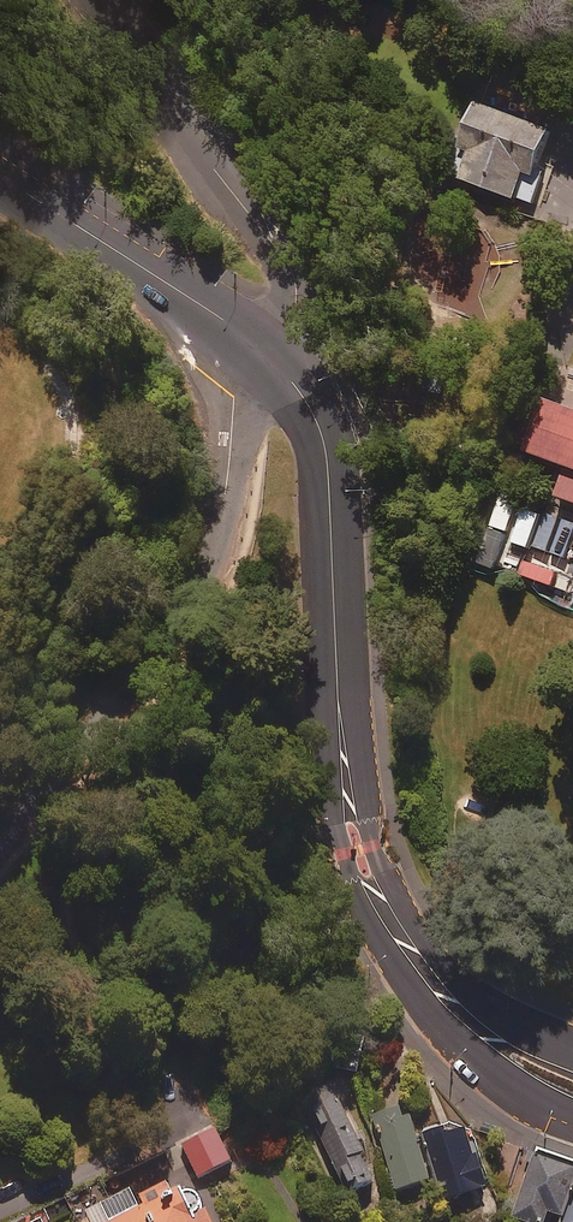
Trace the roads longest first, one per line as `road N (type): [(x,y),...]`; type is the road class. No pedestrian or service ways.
road 1 (tertiary): [(288,373),(328,443),(345,730),(357,815),(391,920),(454,1010),(572,1087)]
road 2 (tertiary): [(233,325),(225,507),(195,598),(146,670),(0,842)]
road 3 (tertiary): [(94,0),(224,199),(268,250),(293,311),(288,373)]
road 4 (tertiary): [(0,174),(233,325)]

